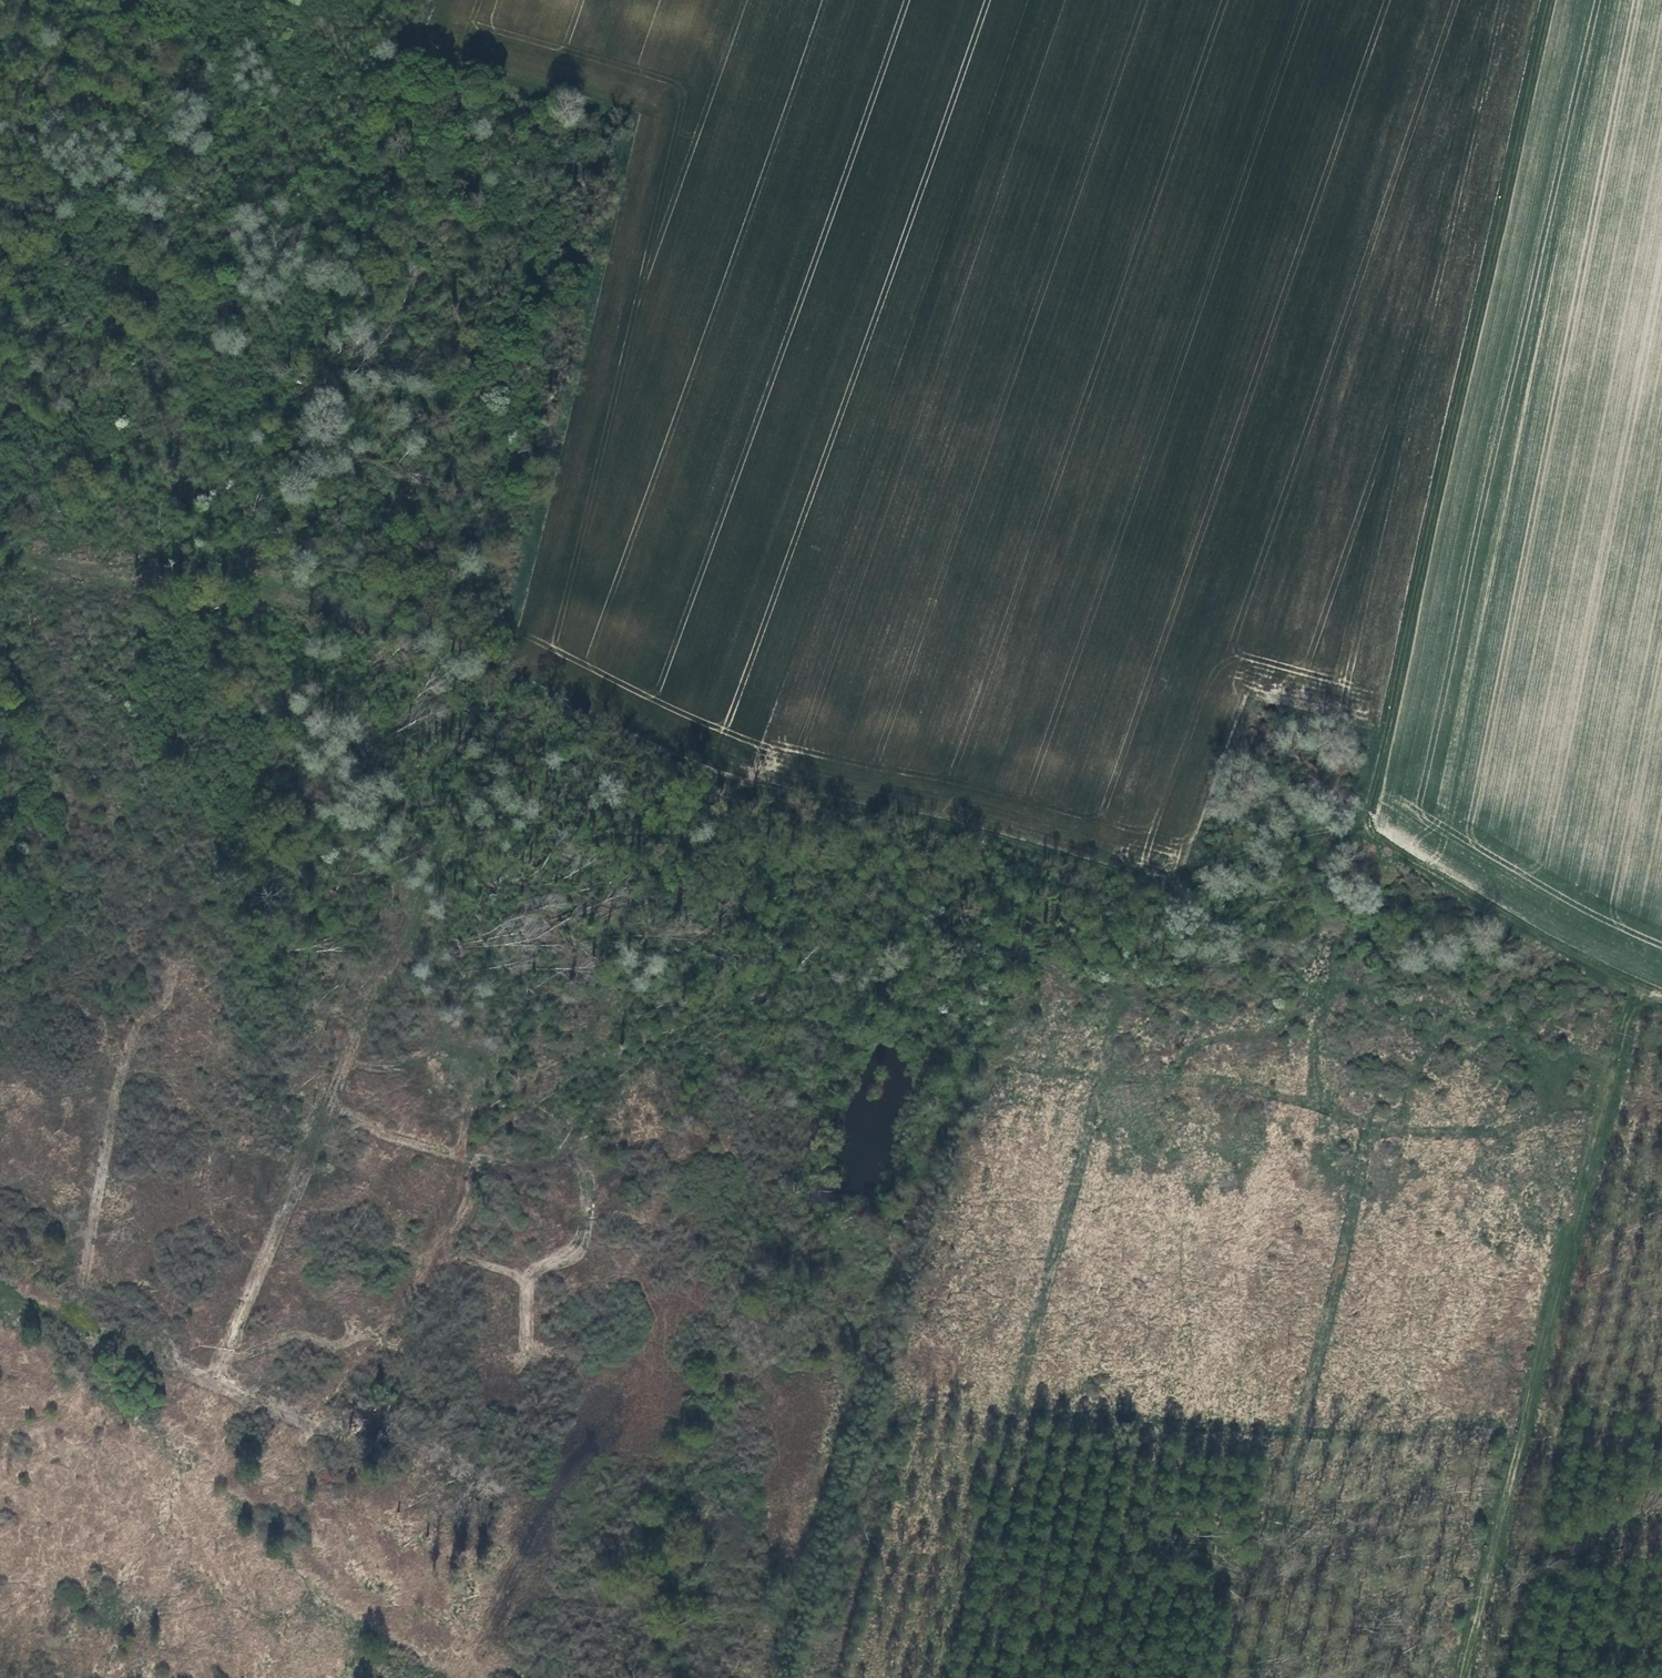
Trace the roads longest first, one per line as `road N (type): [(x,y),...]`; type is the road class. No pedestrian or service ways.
road 1 (track): [(1550,0),(1369,826),(1499,914),(1661,996)]
road 2 (track): [(1463,1677),(1627,1015),(1644,988)]

